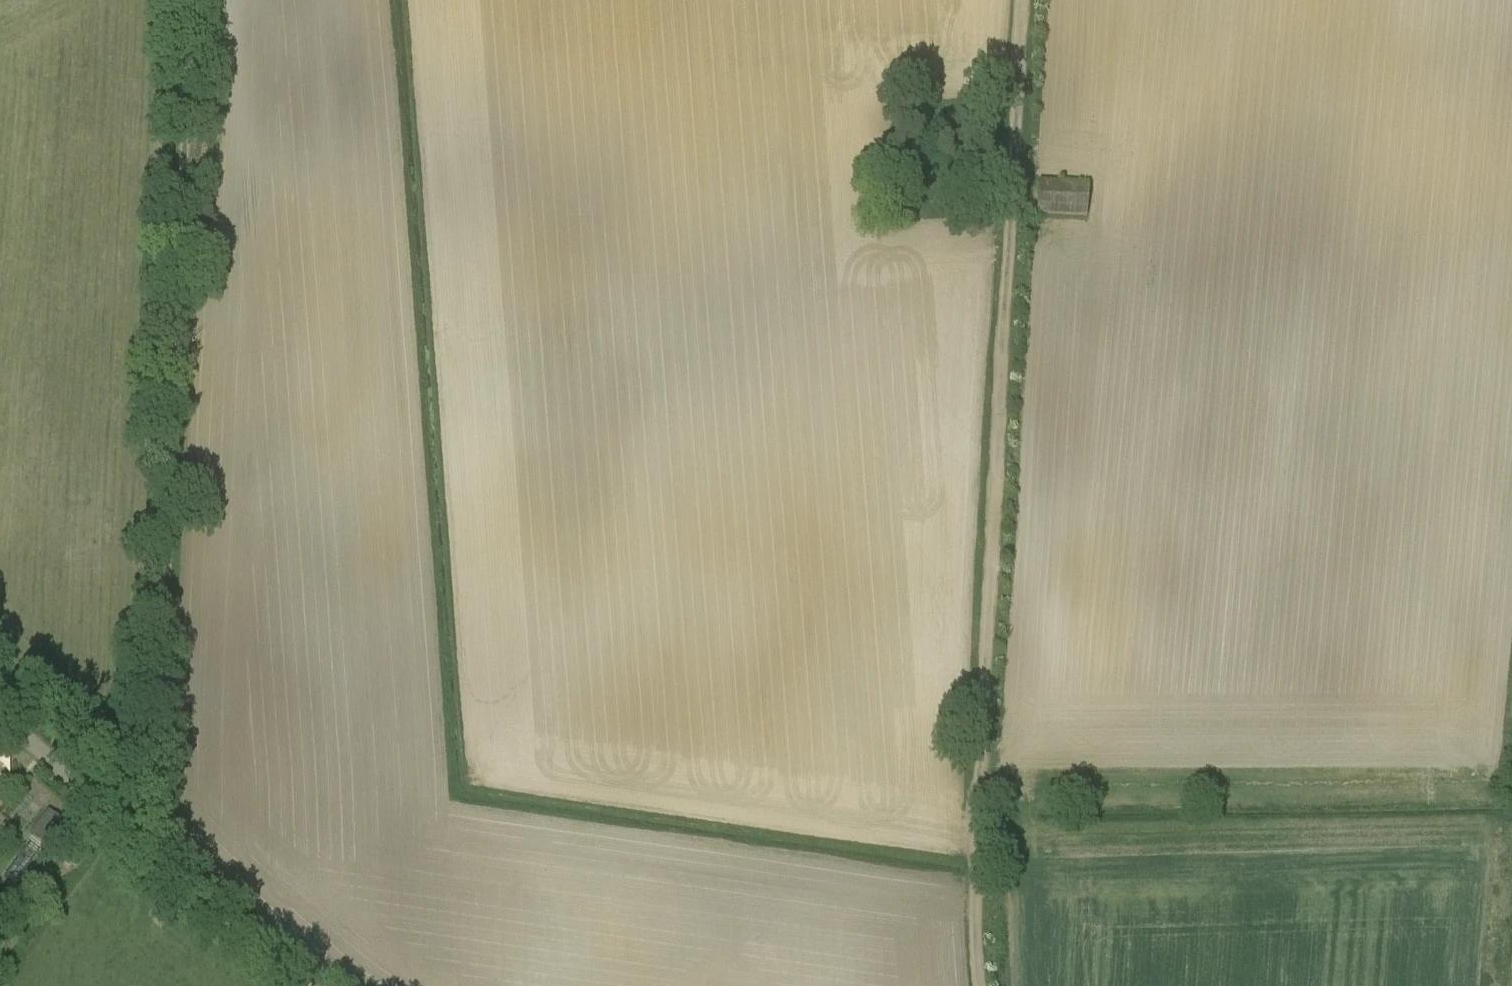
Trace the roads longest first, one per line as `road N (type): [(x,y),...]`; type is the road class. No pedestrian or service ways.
road 1 (track): [(1002,0),(945,915),(963,985)]
road 2 (unclassified): [(295,985),(0,730)]

